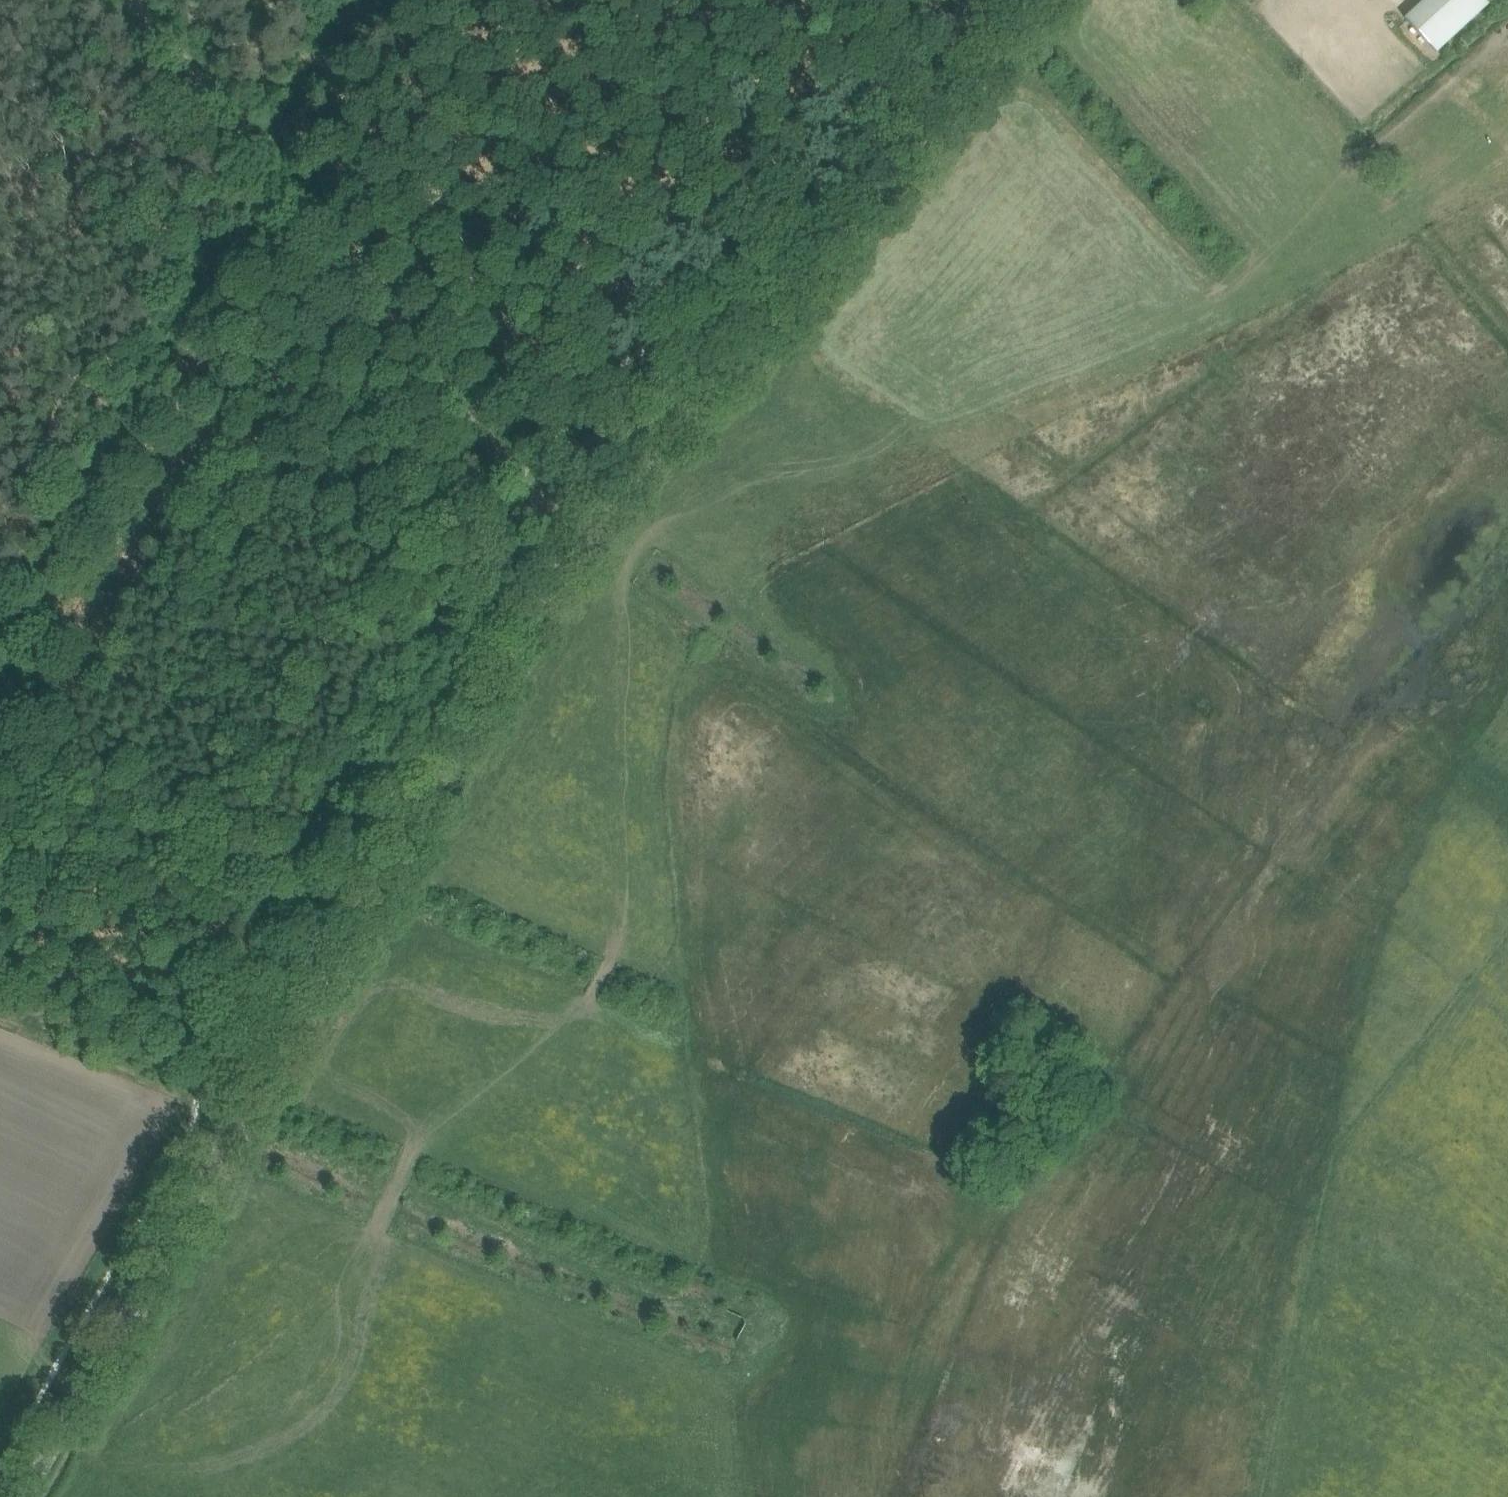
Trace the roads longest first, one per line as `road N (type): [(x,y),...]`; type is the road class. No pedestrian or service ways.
road 1 (unclassified): [(23,1496),(575,550),(1036,0)]
road 2 (track): [(132,0),(523,480),(585,537)]
road 3 (track): [(234,1133),(0,1030)]
road 4 (track): [(338,0),(255,156)]

